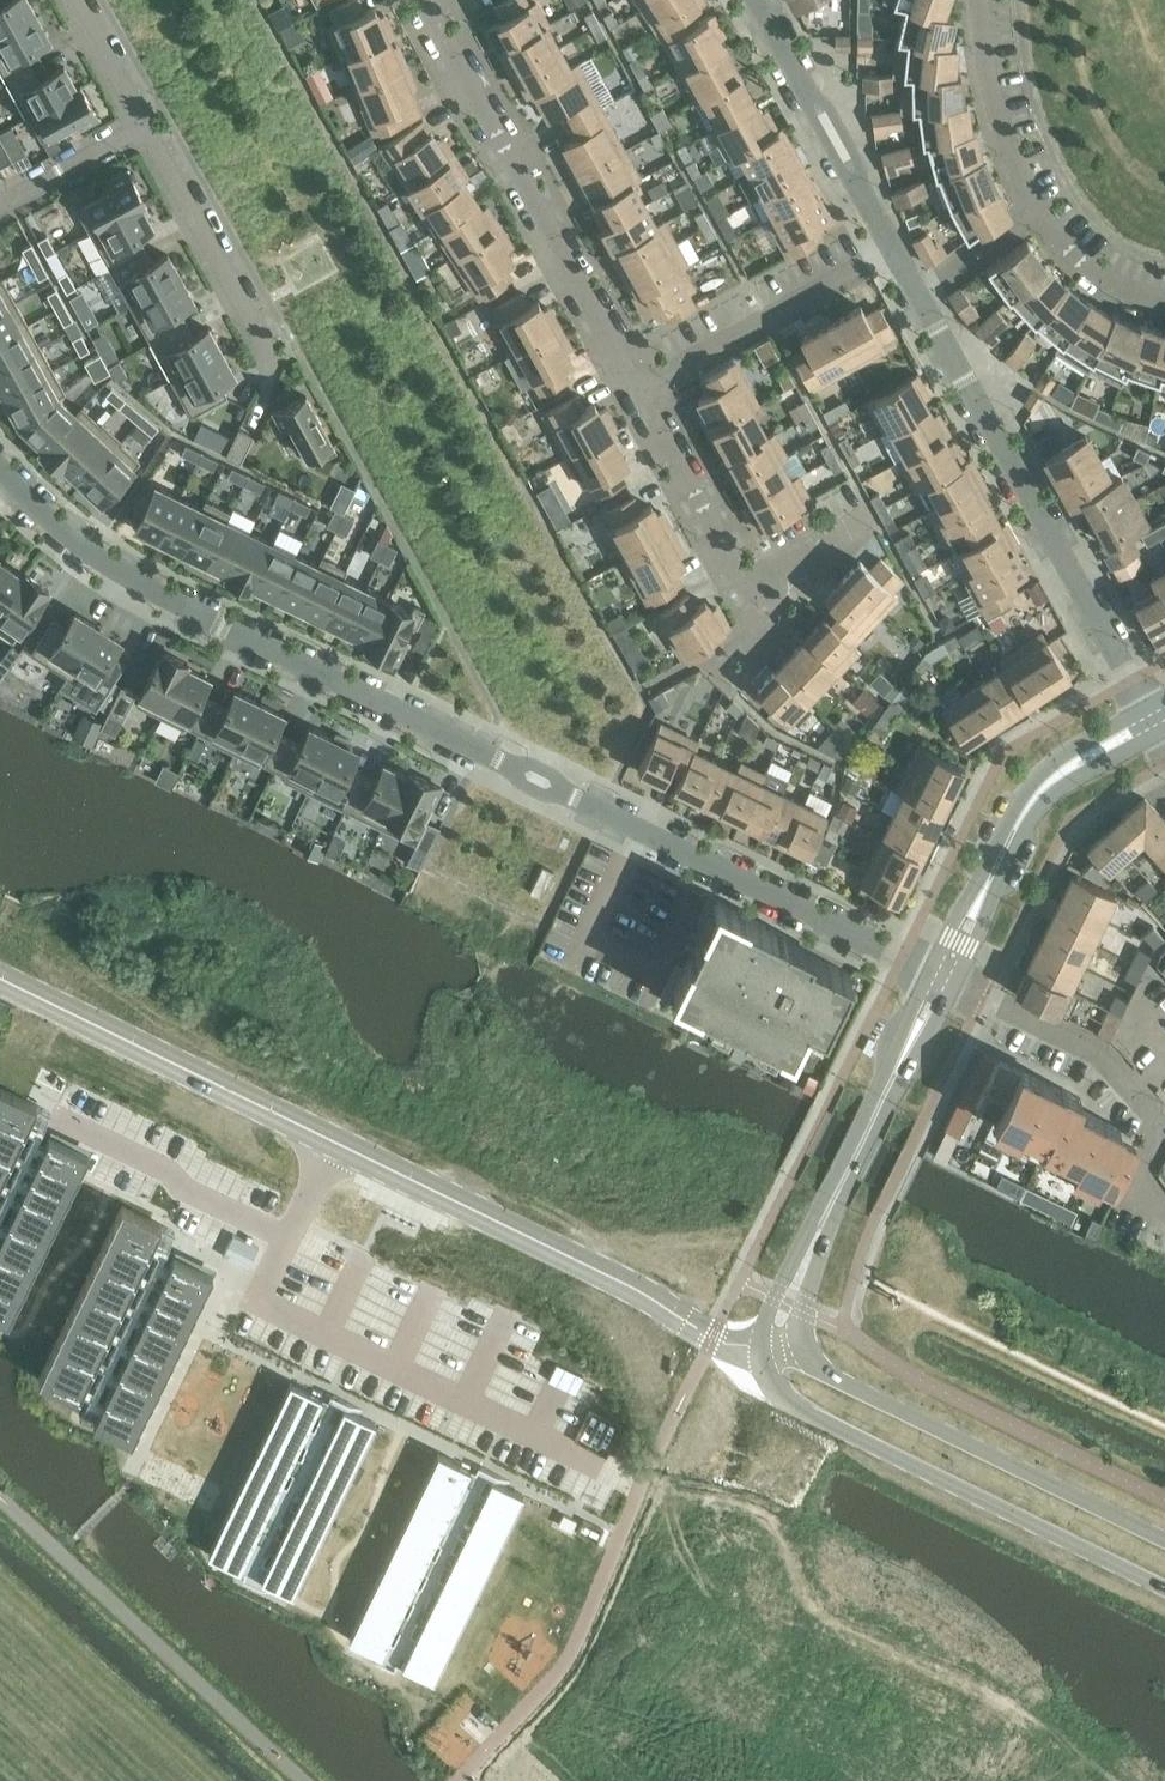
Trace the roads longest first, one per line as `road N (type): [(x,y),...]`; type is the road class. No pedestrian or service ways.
road 1 (residential): [(0,465),(34,511),(132,580),(943,976)]
road 2 (tertiary): [(0,979),(594,1269)]
road 3 (residential): [(913,294),(1153,722)]
road 4 (residential): [(431,0),(637,381)]
road 5 (tertiary): [(803,1407),(1164,1589)]
road 6 (tertiary): [(1164,1541),(818,1368)]
road 7 (residential): [(1164,1219),(1136,1181),(1160,1122),(1101,1052),(943,976)]
road 8 (tertiary): [(943,976),(1012,840),(1053,779),(1153,722)]
road 9 (residential): [(637,381),(889,249)]
road 10 (residential): [(753,0),(889,249)]
road 11 (residential): [(637,381),(765,625)]
road 12 (residential): [(143,125),(277,363)]
road 13 (tertiary): [(826,1217),(943,976)]
road 14 (residential): [(980,0),(1002,124),(1040,214)]
road 15 (residential): [(143,125),(0,204)]
road 16 (residential): [(1040,214),(1078,263),(1122,291),(1164,304)]
road 17 (residential): [(913,294),(1040,214)]
road 18 (residential): [(76,0),(143,125)]
road 19 (unclassified): [(710,1410),(657,1541)]
road 20 (unclassified): [(681,1554),(739,1426)]
road 21 (tertiary): [(711,1318),(630,1275),(594,1269)]
road 22 (tertiary): [(594,1269),(616,1296),(692,1350)]

